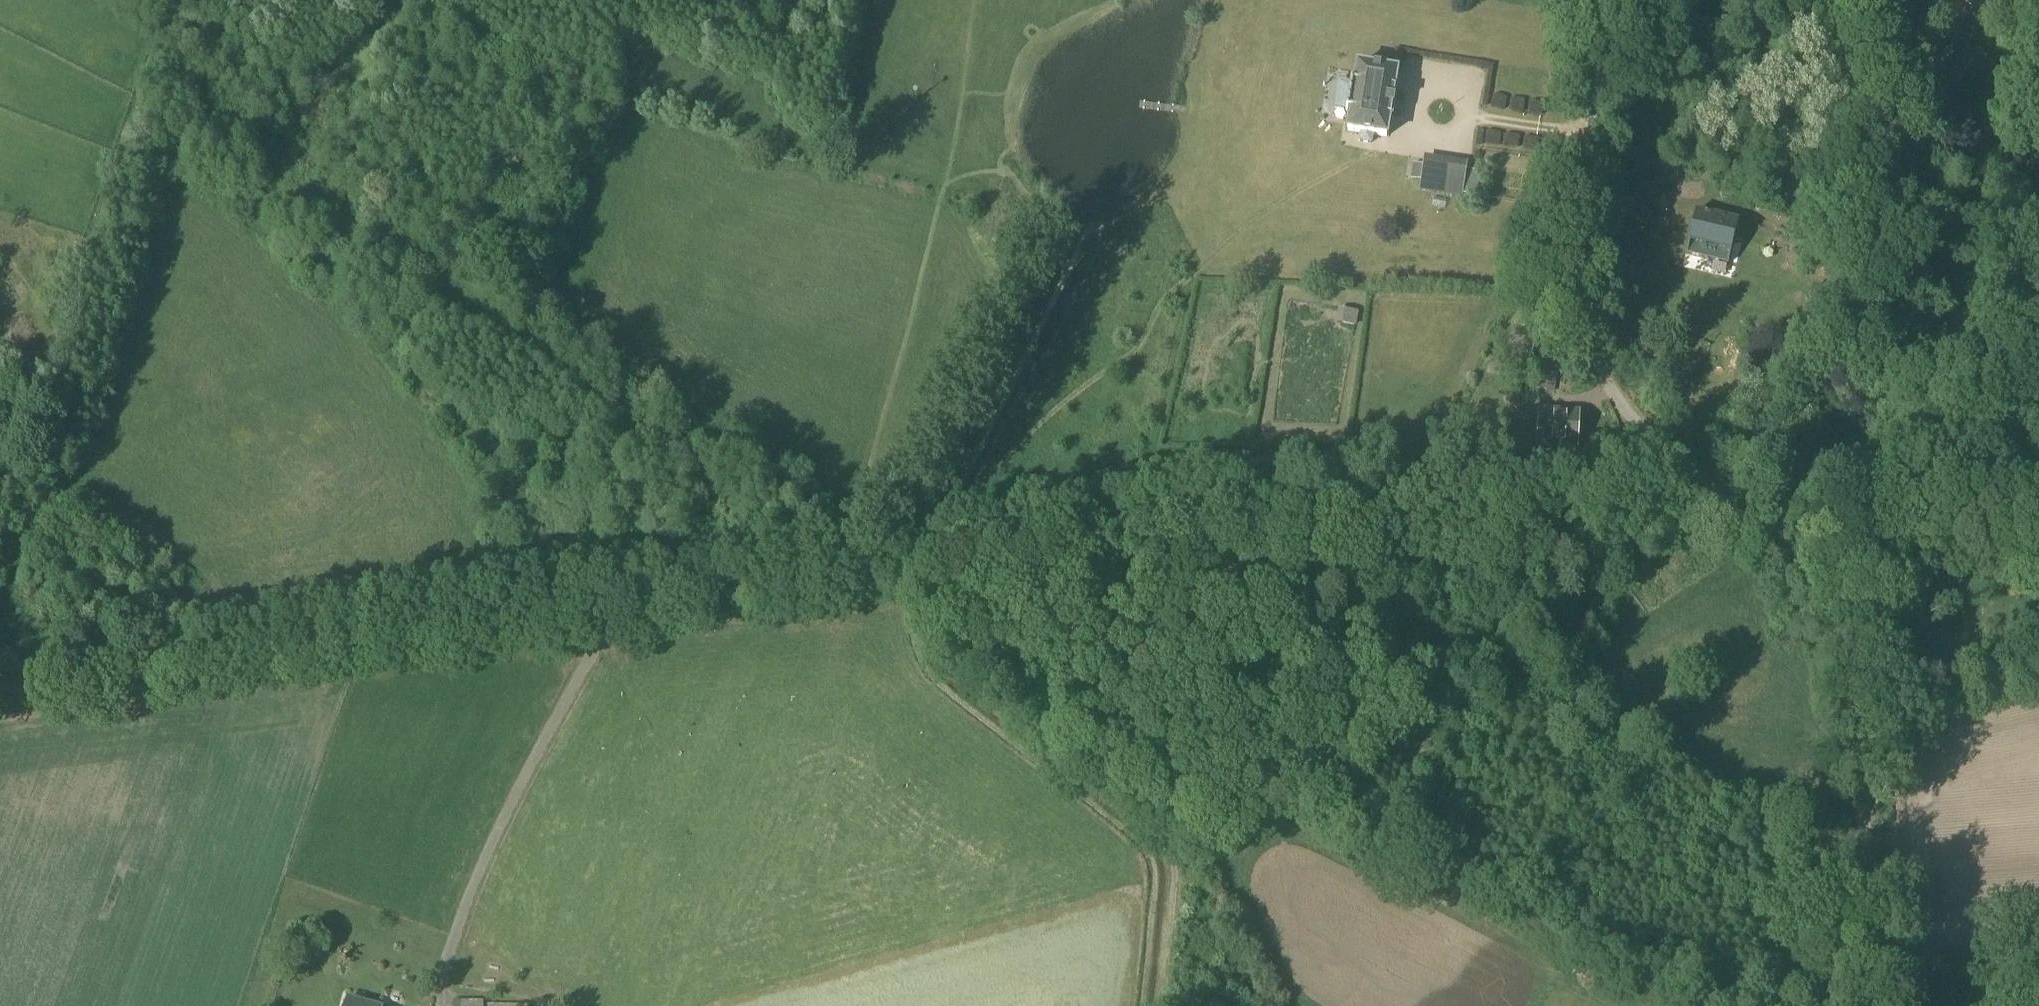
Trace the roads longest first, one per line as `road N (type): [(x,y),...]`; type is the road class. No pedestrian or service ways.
road 1 (unclassified): [(1668,476),(0,691)]
road 2 (unclassified): [(1863,1005),(1844,701),(1807,601),(1769,543),(1668,476)]
road 3 (unclassified): [(1668,476),(1578,368),(1568,313),(1617,0)]

